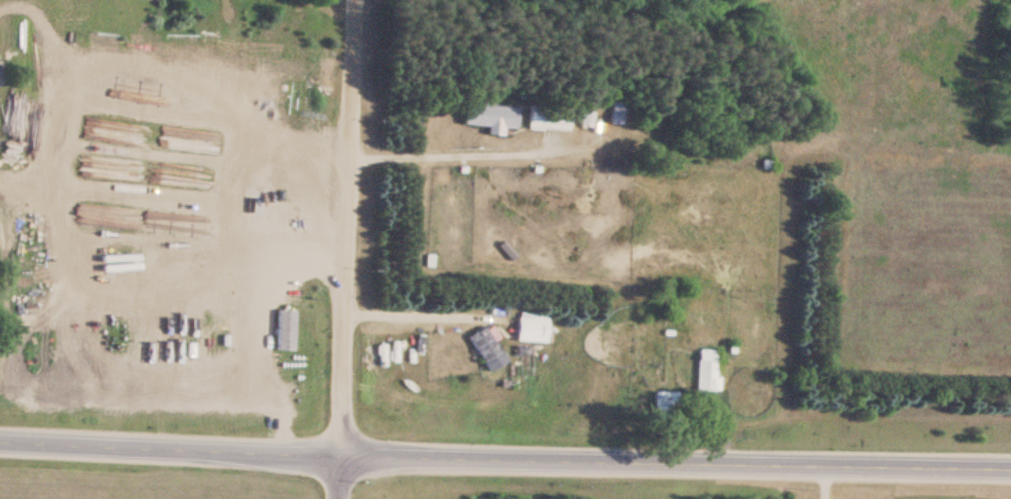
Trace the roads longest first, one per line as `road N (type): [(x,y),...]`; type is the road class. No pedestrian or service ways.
road 1 (secondary): [(1010,468),(0,441)]
road 2 (residential): [(335,498),(340,0)]

